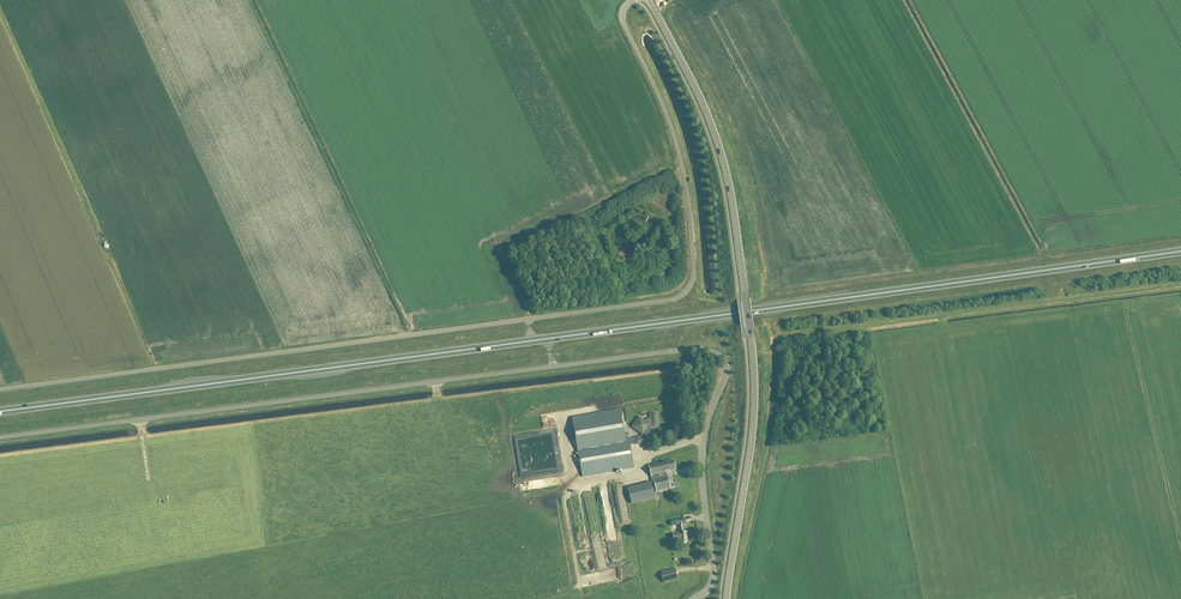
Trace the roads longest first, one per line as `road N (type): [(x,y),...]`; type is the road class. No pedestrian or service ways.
road 1 (trunk): [(0,412),(1180,252)]
road 2 (unclassified): [(636,0),(624,23),(664,106),(686,187),(694,269),(686,293),(0,389)]
road 3 (unclassified): [(697,598),(715,579),(703,444),(727,369),(705,349),(0,437)]
road 4 (tertiary): [(726,598),(752,420),(748,326),(718,147),(649,0)]

